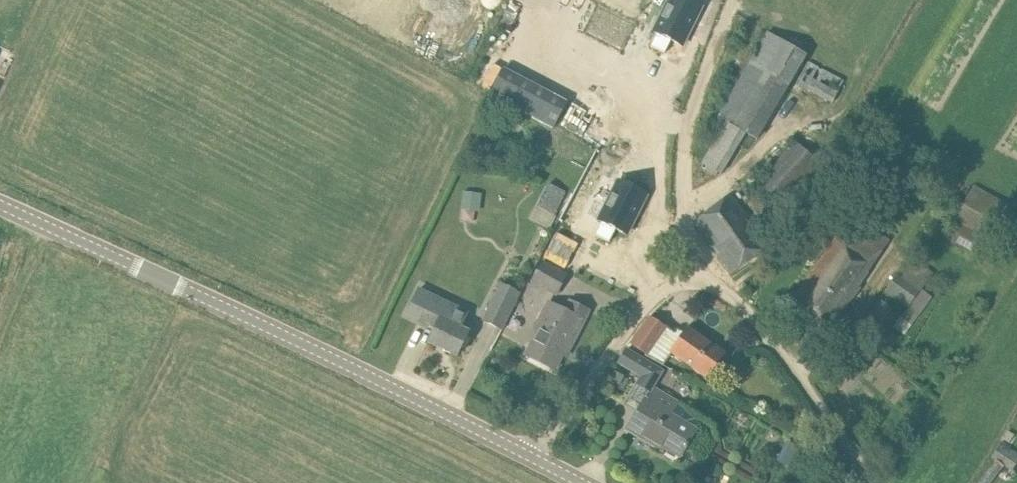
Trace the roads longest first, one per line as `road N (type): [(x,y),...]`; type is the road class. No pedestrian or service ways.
road 1 (tertiary): [(535,458),(0,204)]
road 2 (residential): [(871,482),(752,321),(705,286),(658,296),(535,458)]
road 3 (track): [(705,286),(680,210),(683,152),(734,0)]
road 4 (track): [(919,0),(844,130)]
road 5 (track): [(47,224),(0,339)]

